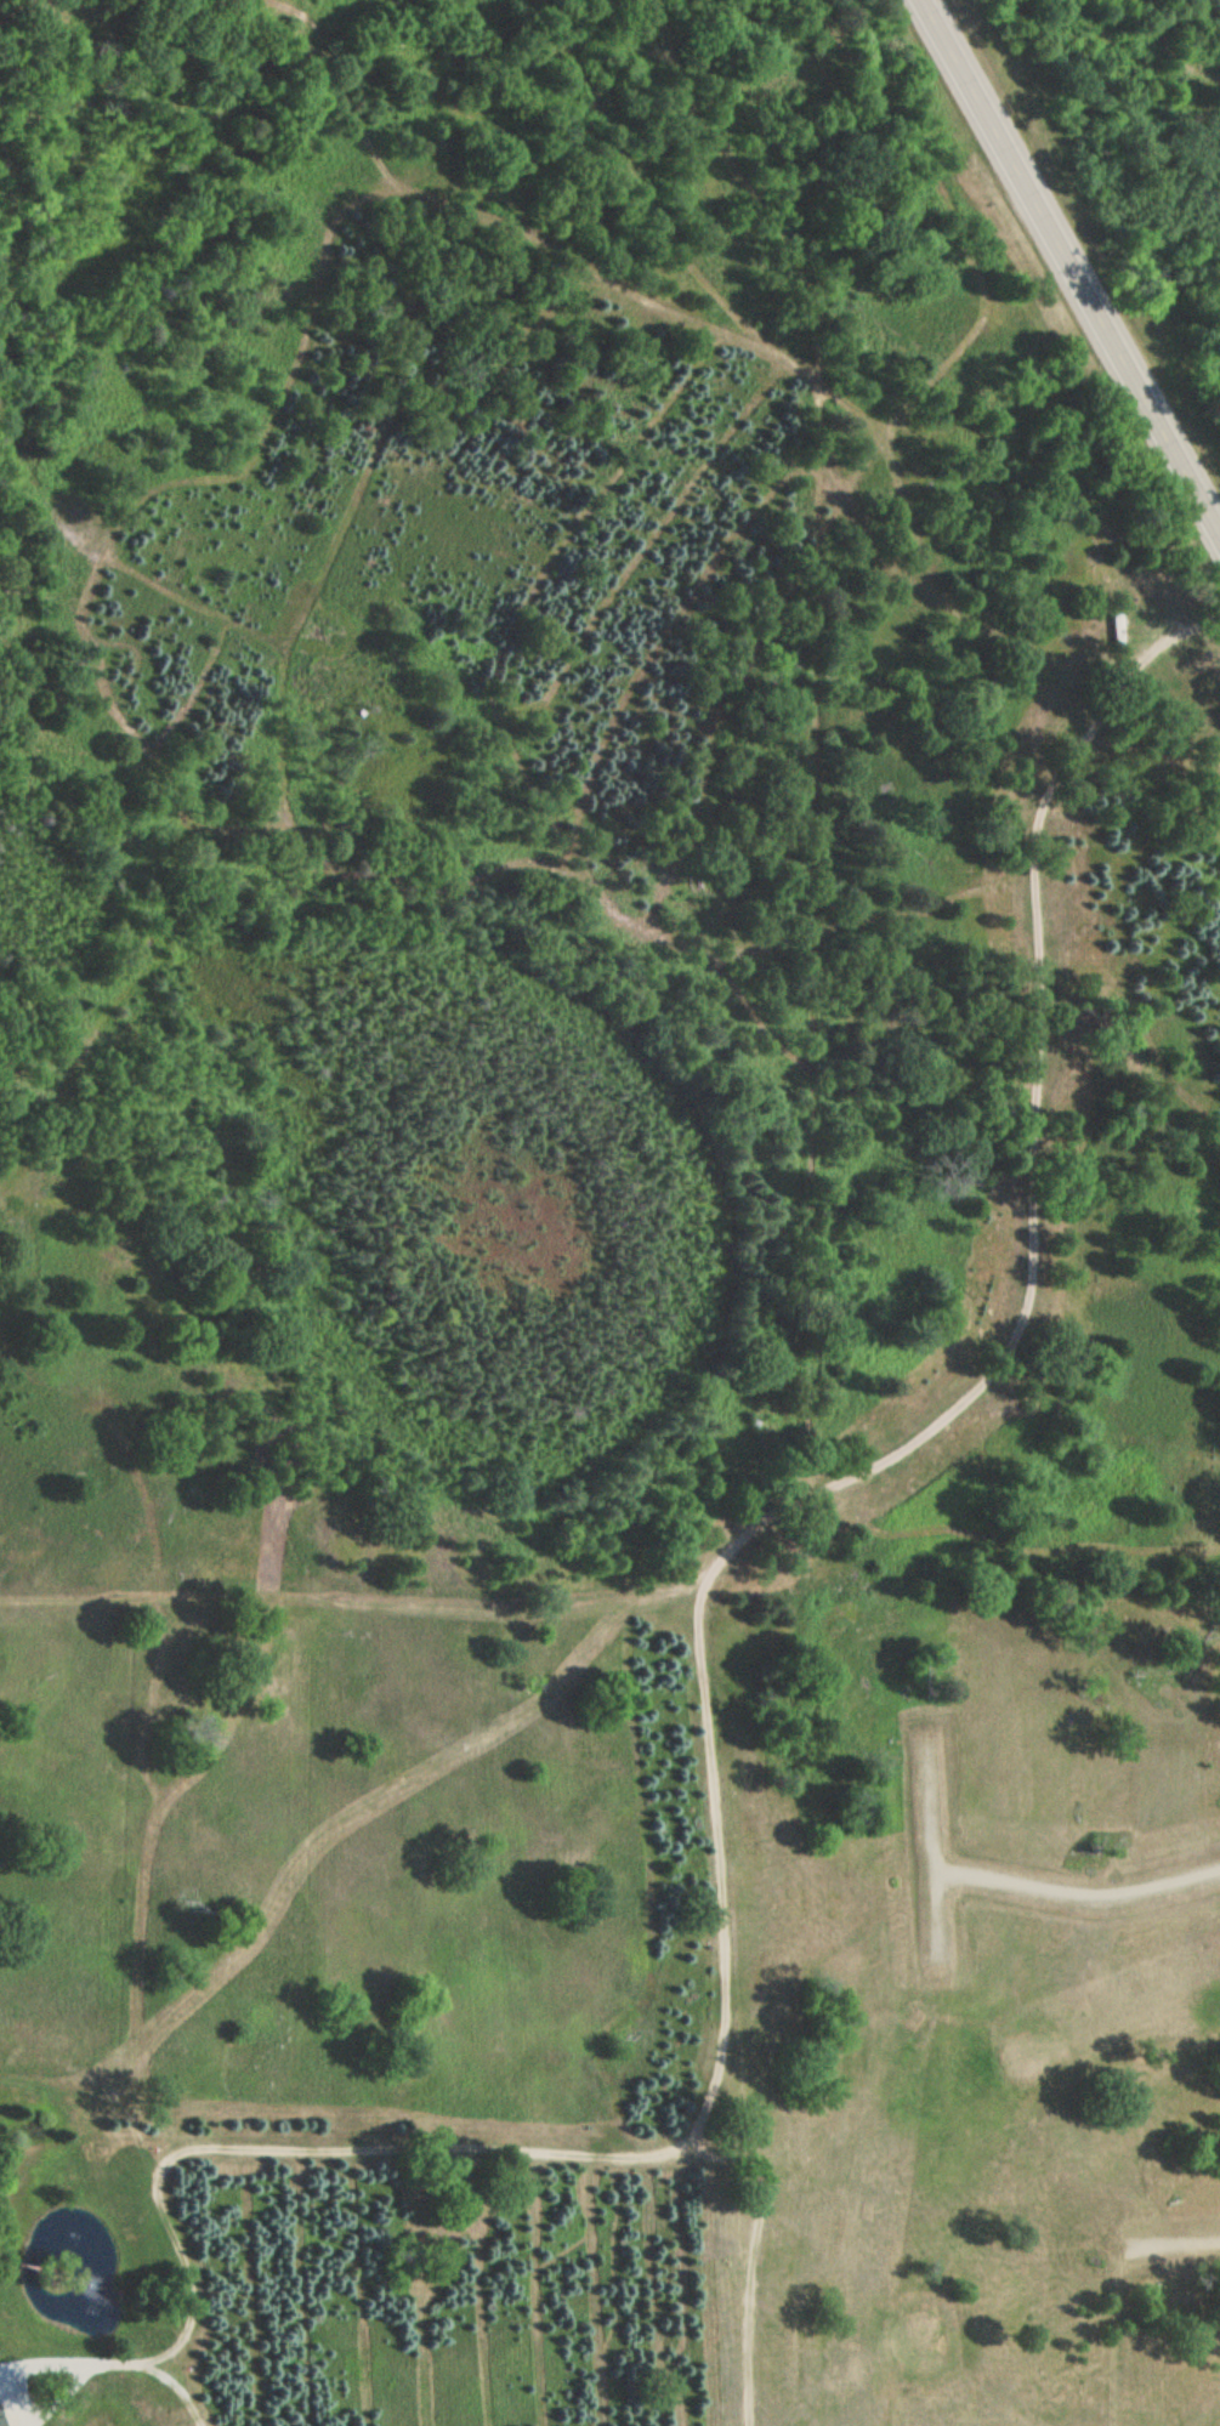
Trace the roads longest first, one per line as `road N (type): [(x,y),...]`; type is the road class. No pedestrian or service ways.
road 1 (primary): [(1219,531),(925,0)]
road 2 (residential): [(1219,1868),(1088,1902),(1005,1881),(936,1875),(927,1749)]

